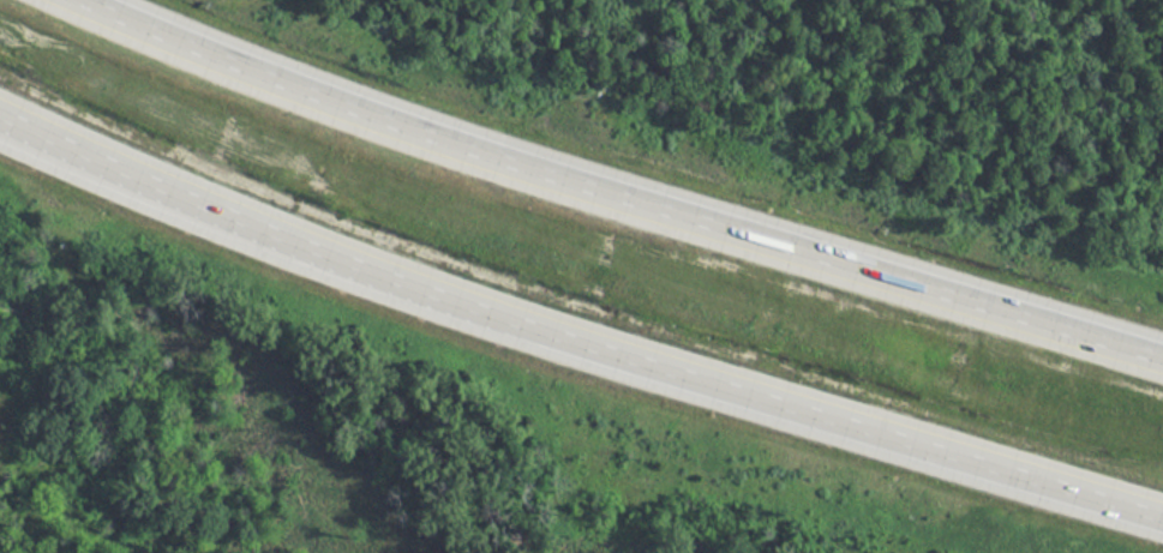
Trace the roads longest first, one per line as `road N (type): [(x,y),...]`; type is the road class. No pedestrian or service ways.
road 1 (motorway): [(0,135),(151,204),(529,343),(1162,537)]
road 2 (motorway): [(1162,373),(431,151),(210,77),(34,0)]

